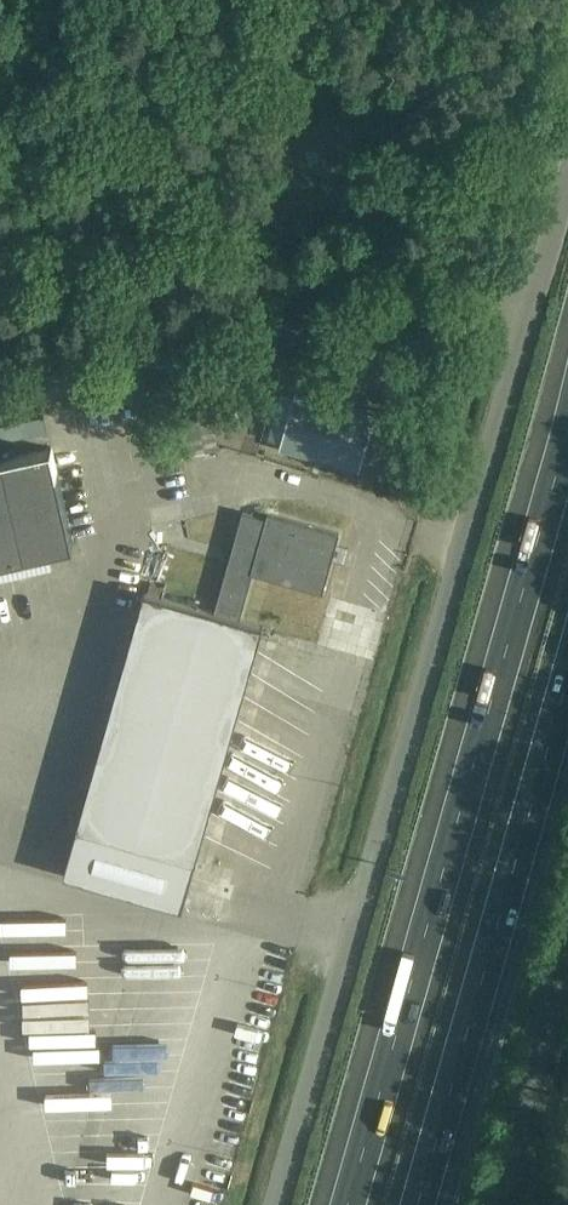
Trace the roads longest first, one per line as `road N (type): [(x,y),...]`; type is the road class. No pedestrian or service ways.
road 1 (unclassified): [(258,1204),(535,277)]
road 2 (motorway): [(567,440),(350,1204)]
road 3 (unclassified): [(0,405),(535,277)]
road 4 (motorway): [(419,1204),(567,682)]
road 5 (unclassified): [(485,1204),(567,914)]
road 6 (unclassified): [(535,277),(567,158)]

